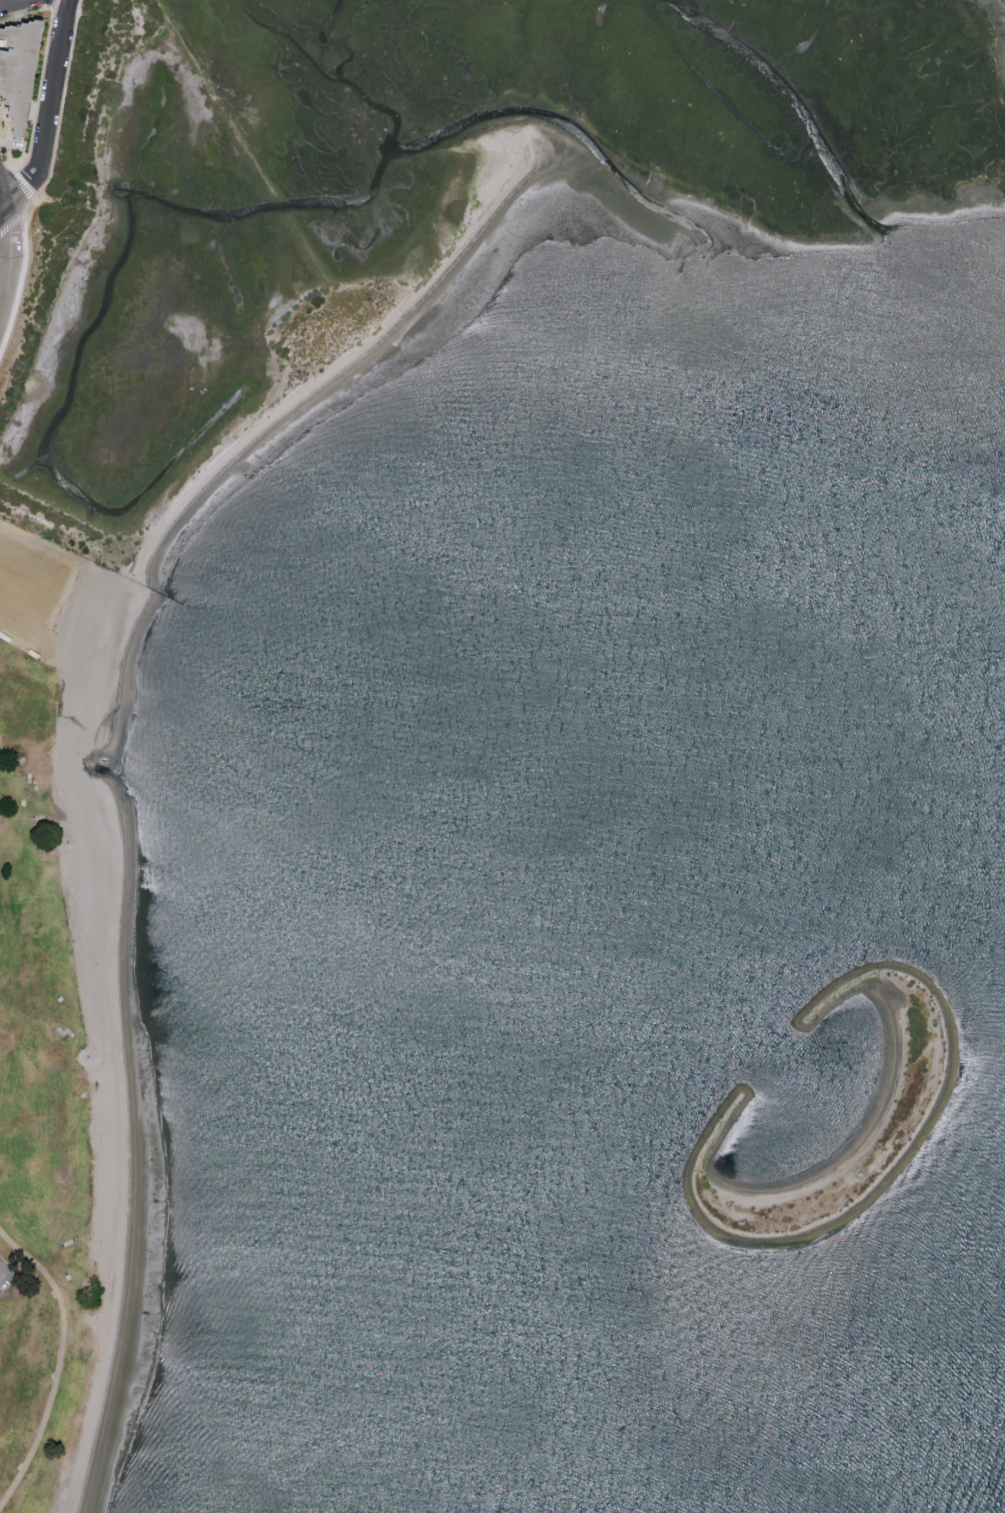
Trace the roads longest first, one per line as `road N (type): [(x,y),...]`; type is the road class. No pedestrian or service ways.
road 1 (residential): [(0,213),(38,173),(71,0)]

